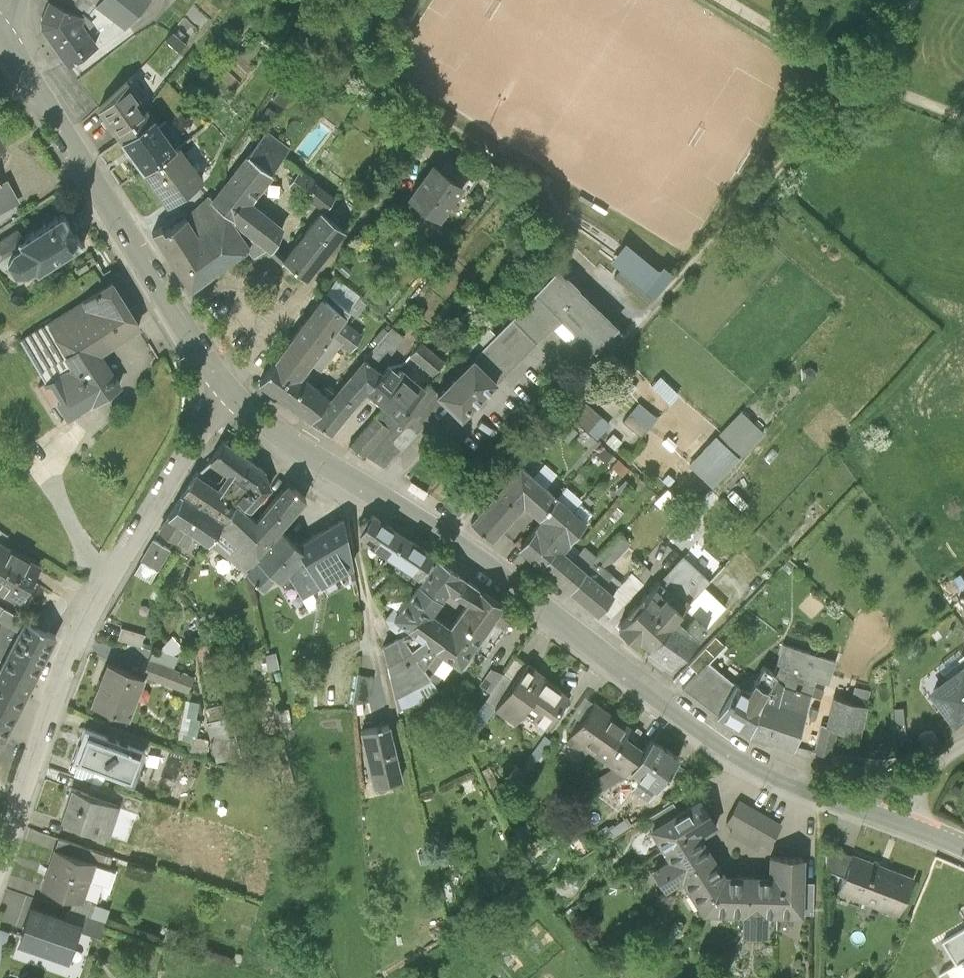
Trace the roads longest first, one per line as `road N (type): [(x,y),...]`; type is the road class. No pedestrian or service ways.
road 1 (tertiary): [(221,384),(291,443),(445,536),(737,752),(794,786),(900,823)]
road 2 (unclassified): [(0,866),(71,648),(221,384)]
road 3 (tertiary): [(0,36),(221,384)]
road 4 (track): [(668,298),(853,72)]

